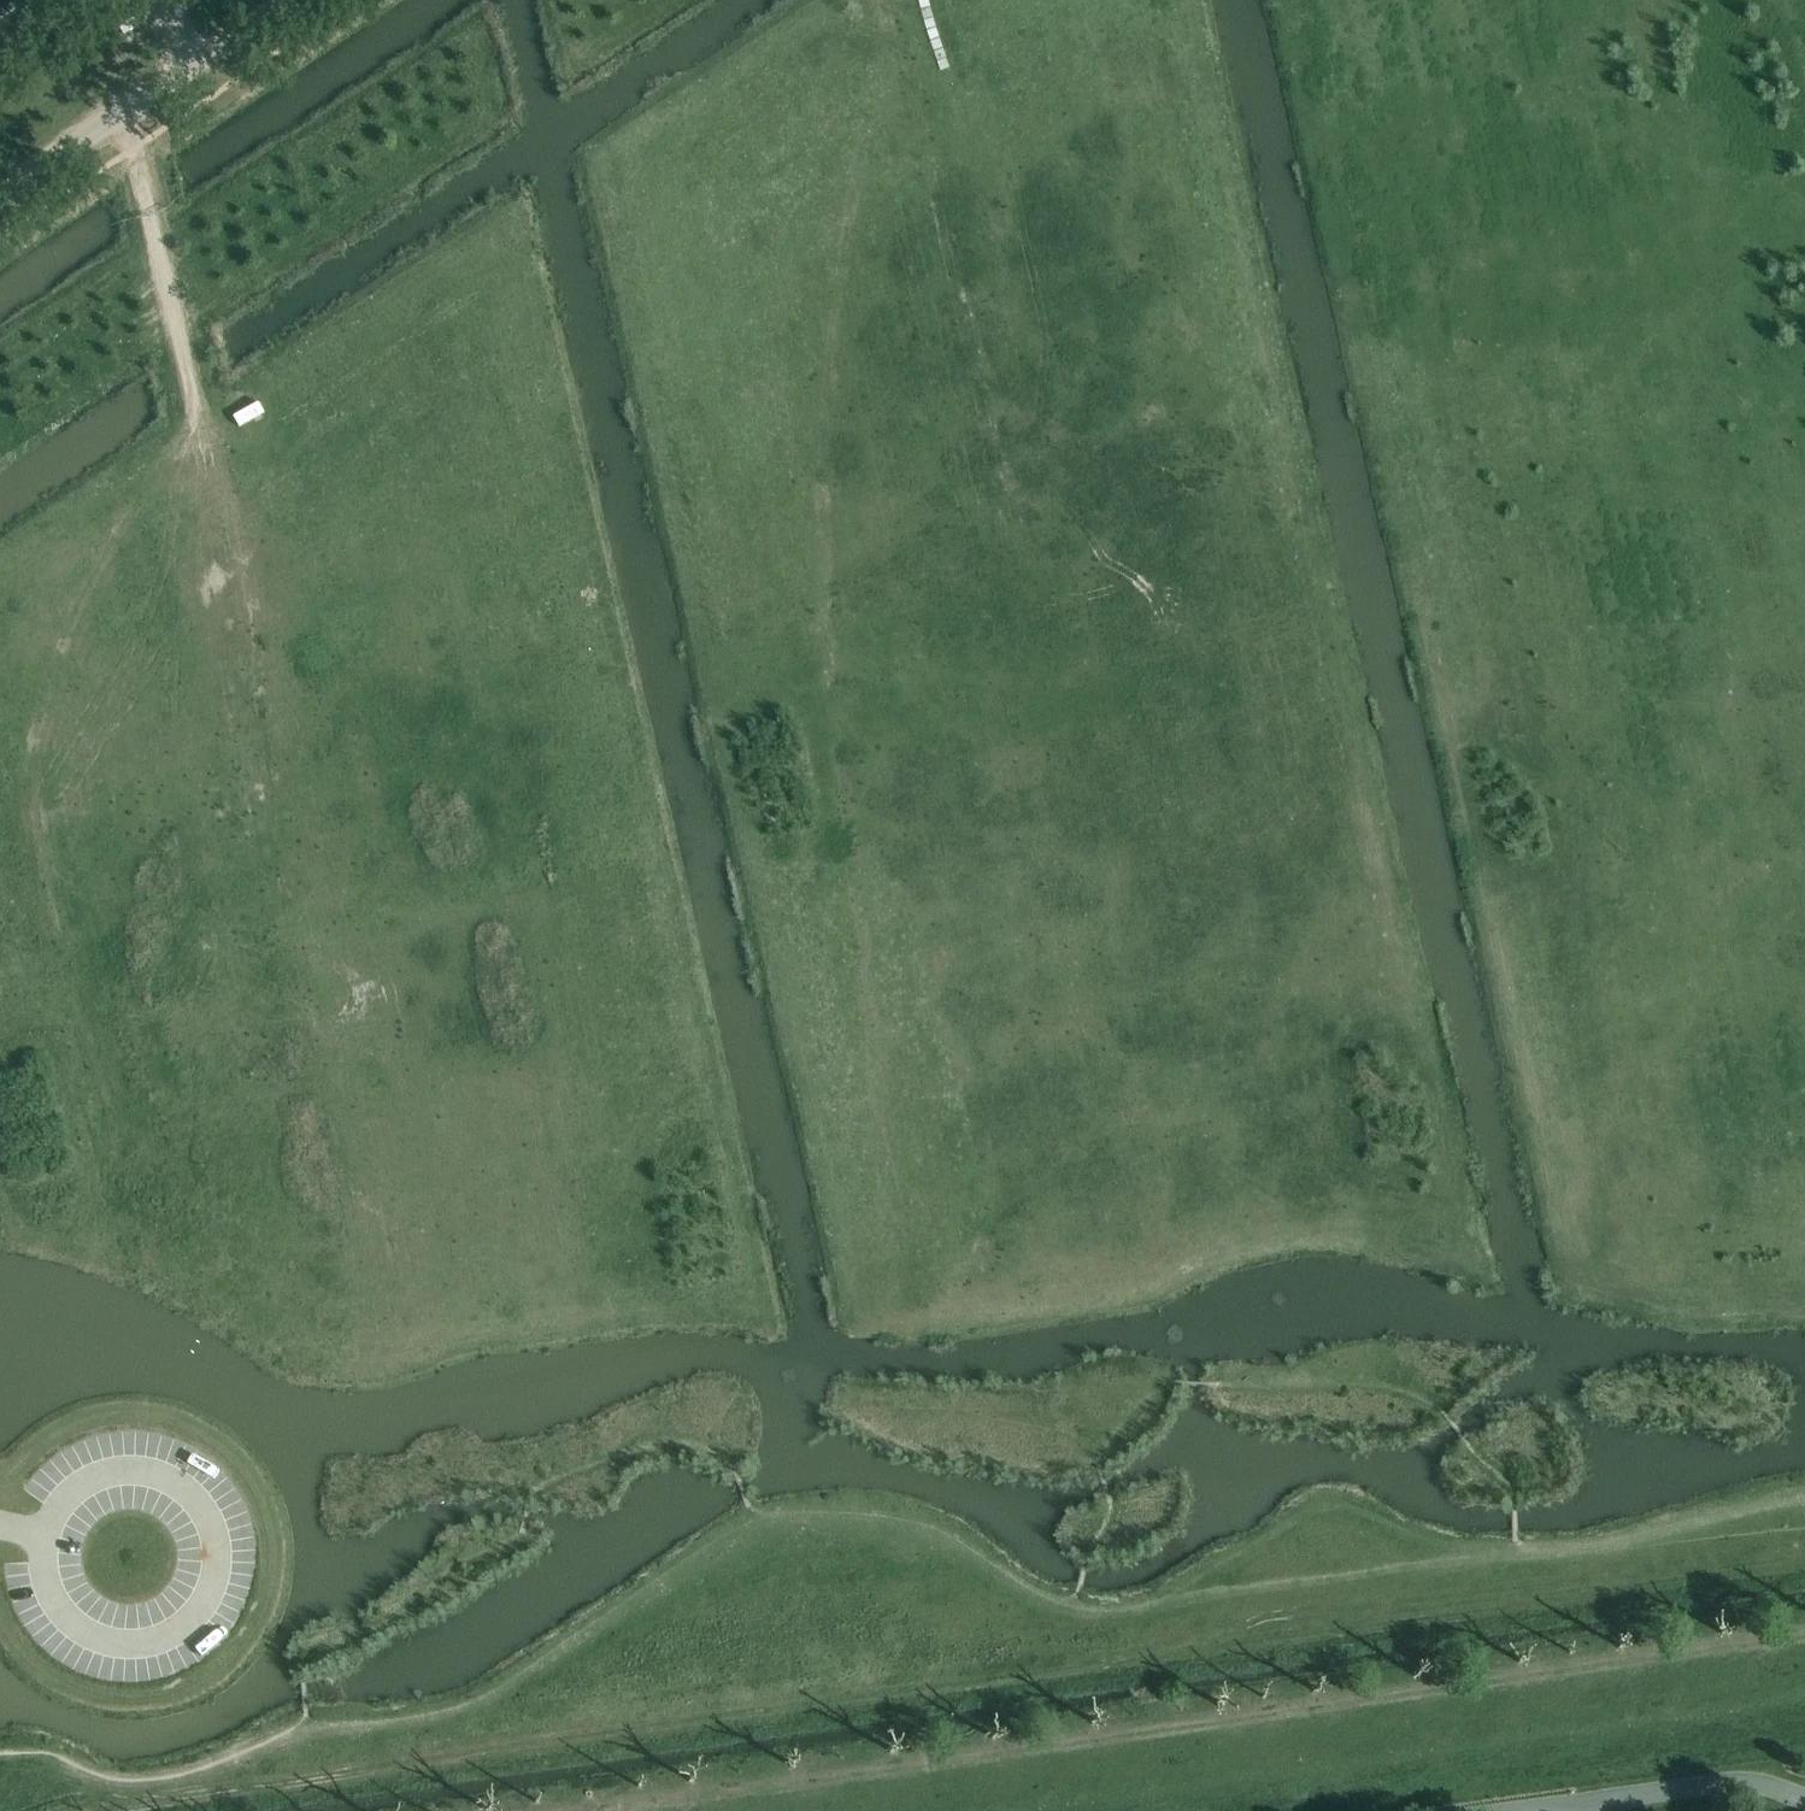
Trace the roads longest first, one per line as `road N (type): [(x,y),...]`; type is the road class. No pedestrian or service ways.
road 1 (unclassified): [(0,195),(291,0)]
road 2 (residential): [(1576,1804),(1736,1781),(1804,1796)]

